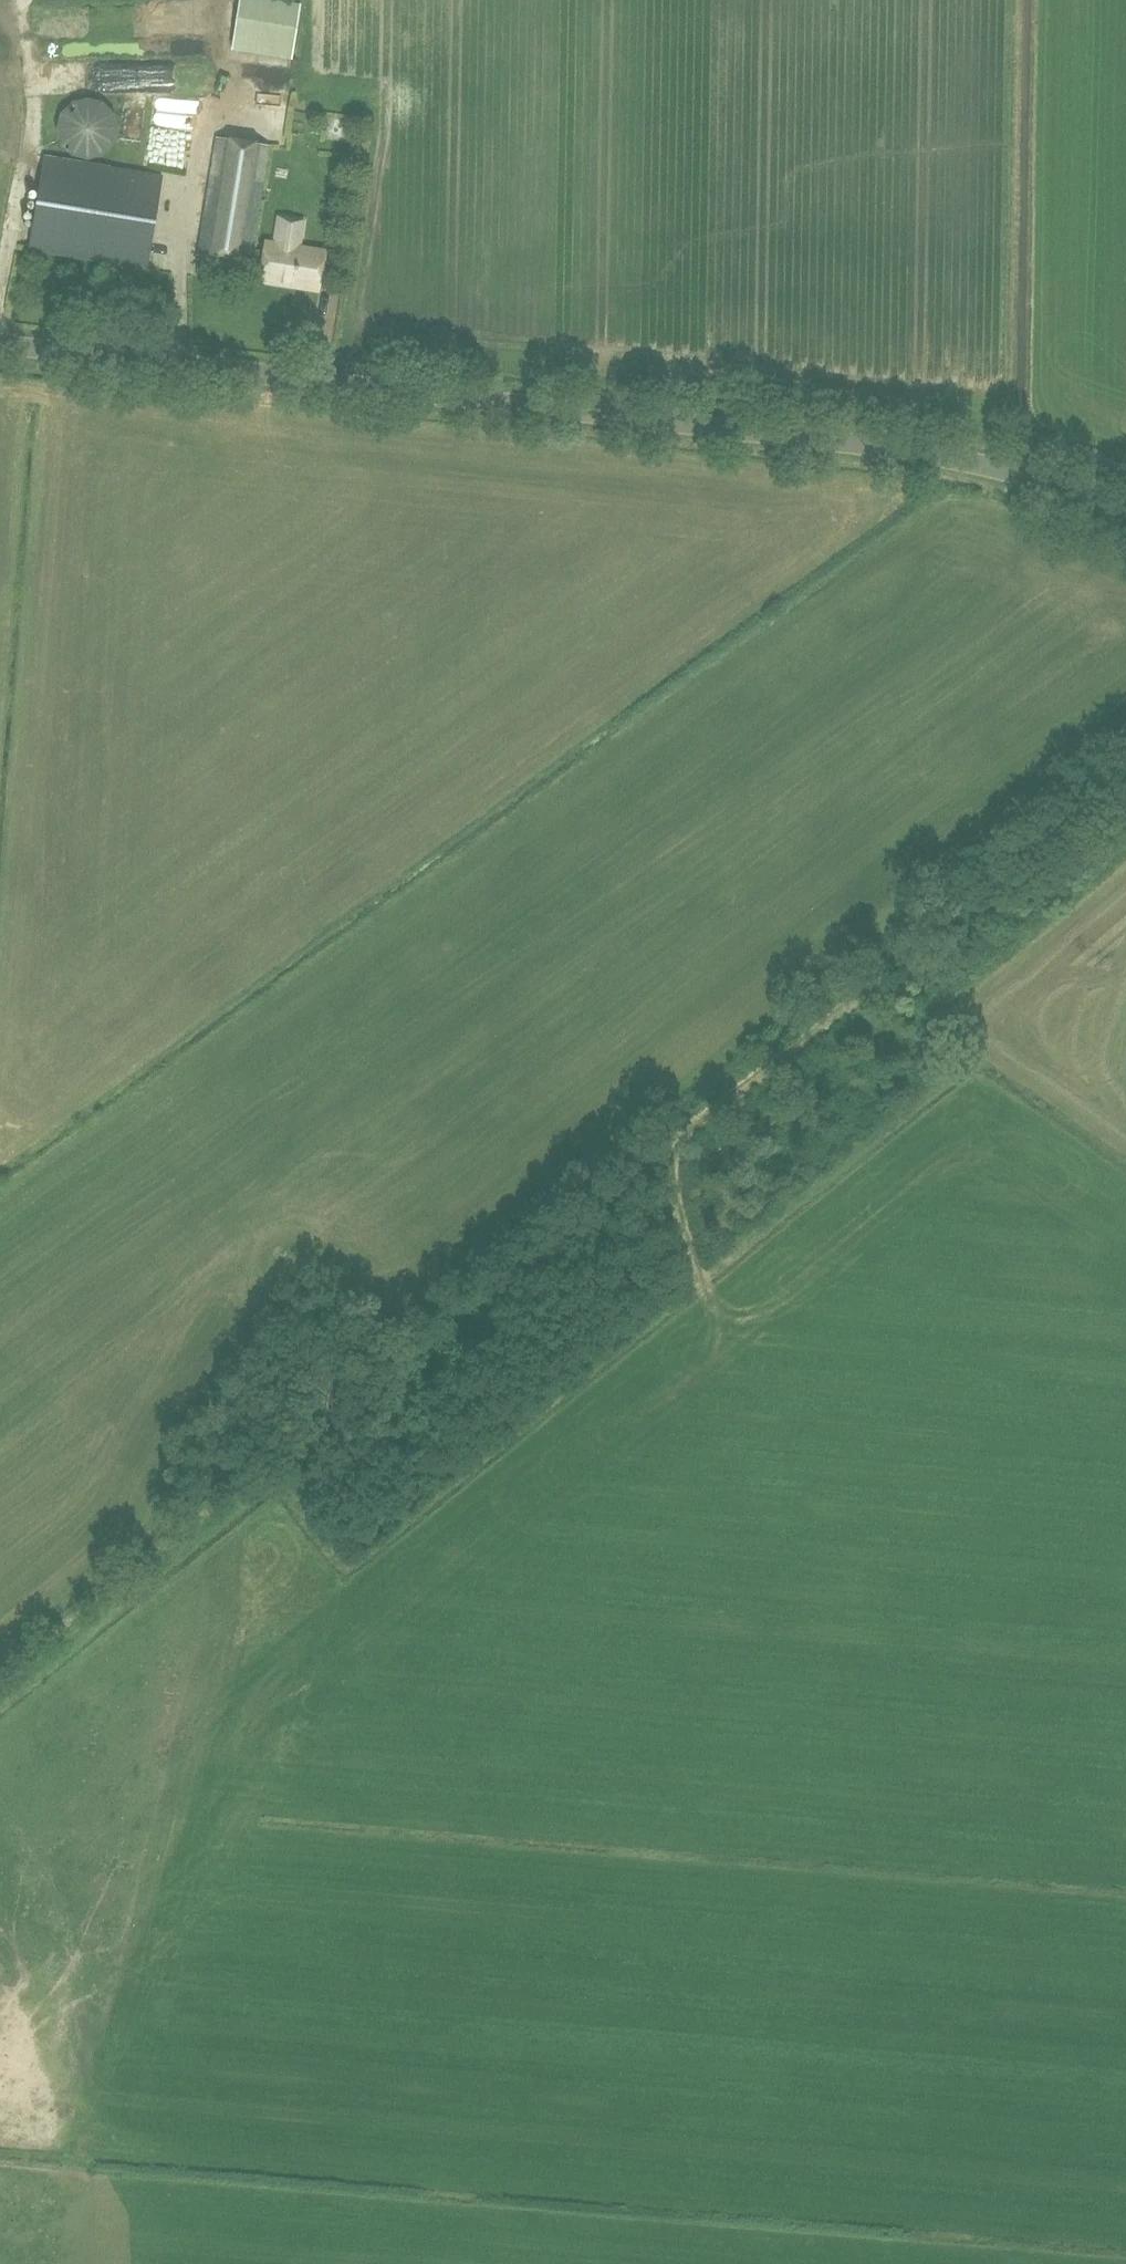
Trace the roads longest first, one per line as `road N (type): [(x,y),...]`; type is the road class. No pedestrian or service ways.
road 1 (unclassified): [(0,329),(982,462),(1125,510)]

